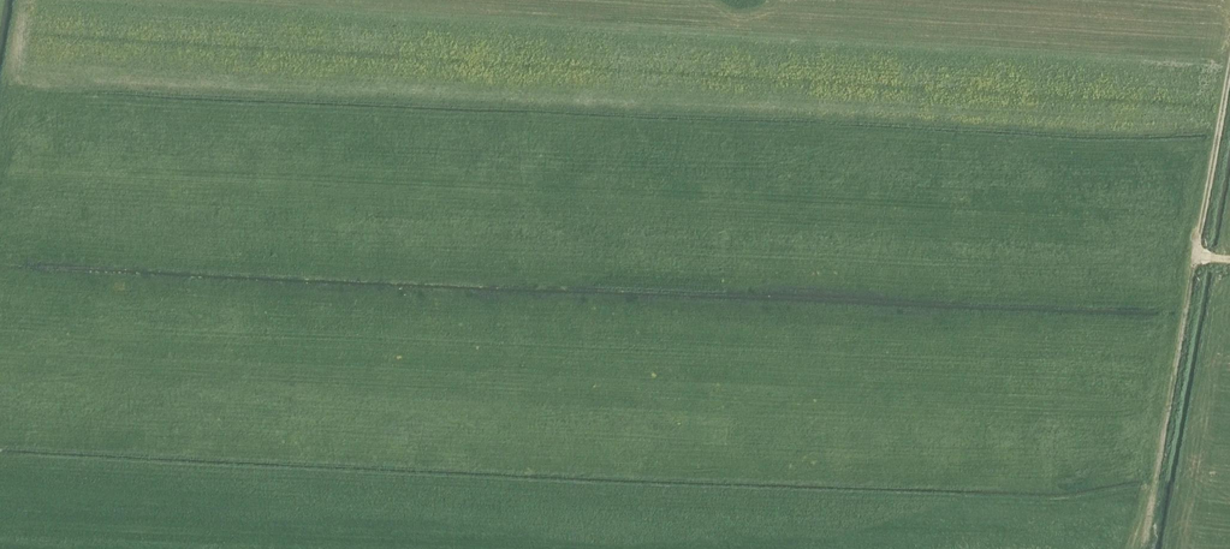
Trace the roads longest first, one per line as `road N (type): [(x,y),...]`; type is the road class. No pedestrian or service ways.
road 1 (track): [(1143,548),(1196,255)]
road 2 (track): [(1196,255),(1229,77)]

